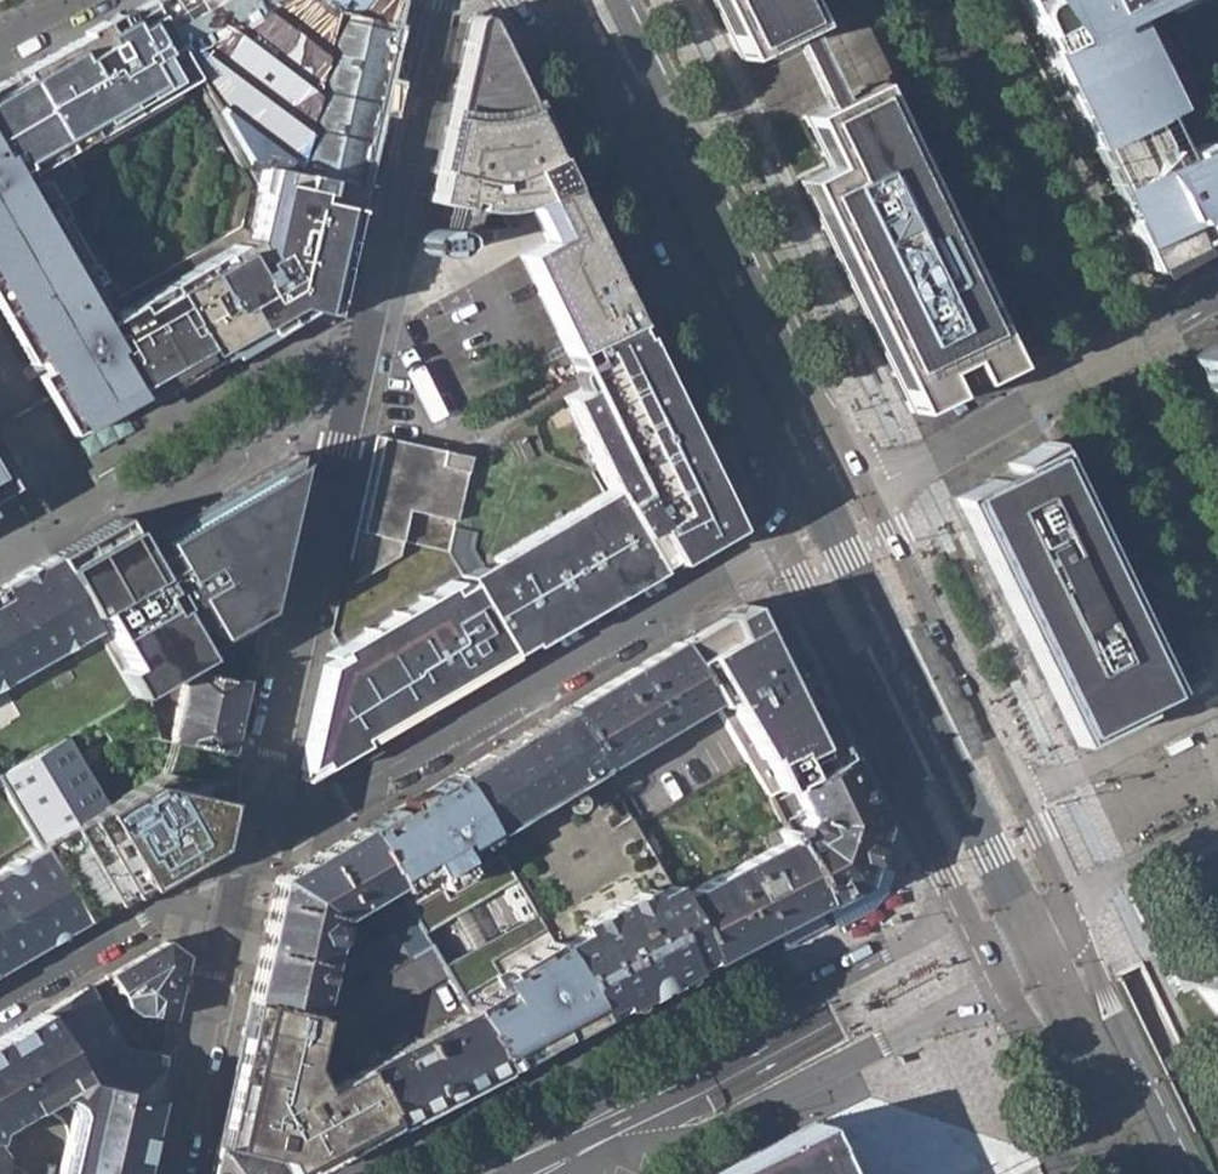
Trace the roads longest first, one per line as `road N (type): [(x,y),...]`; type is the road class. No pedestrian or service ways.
road 1 (residential): [(423,60),(248,852)]
road 2 (residential): [(781,537),(248,852)]
road 3 (secondary): [(509,0),(570,84),(730,404),(781,537)]
road 4 (secondary): [(868,491),(623,0)]
road 5 (residential): [(552,1163),(720,1126),(998,983)]
road 6 (residential): [(963,917),(690,1056),(552,1163)]
road 7 (secondary): [(781,537),(963,917)]
road 8 (residential): [(1217,291),(868,491)]
road 9 (secondary): [(1015,791),(868,491)]
road 10 (residential): [(248,852),(171,1173)]
road 11 (residential): [(248,852),(0,1001)]
road 12 (secondary): [(1192,1173),(1075,916)]
road 13 (residential): [(1217,705),(1069,775),(1015,791)]
road 14 (secondary): [(998,983),(1100,1173)]
road 15 (residential): [(1075,916),(1114,875),(1217,824)]
road 16 (secondary): [(1075,916),(1015,791)]

